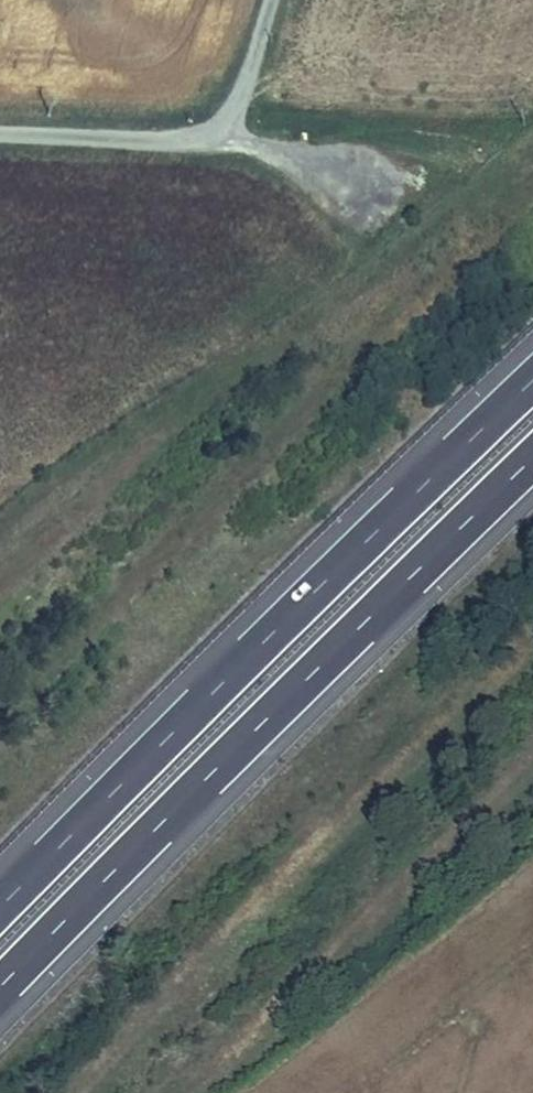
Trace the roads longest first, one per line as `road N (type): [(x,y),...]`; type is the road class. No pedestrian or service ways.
road 1 (motorway): [(0,986),(532,458)]
road 2 (motorway): [(532,381),(0,908)]

